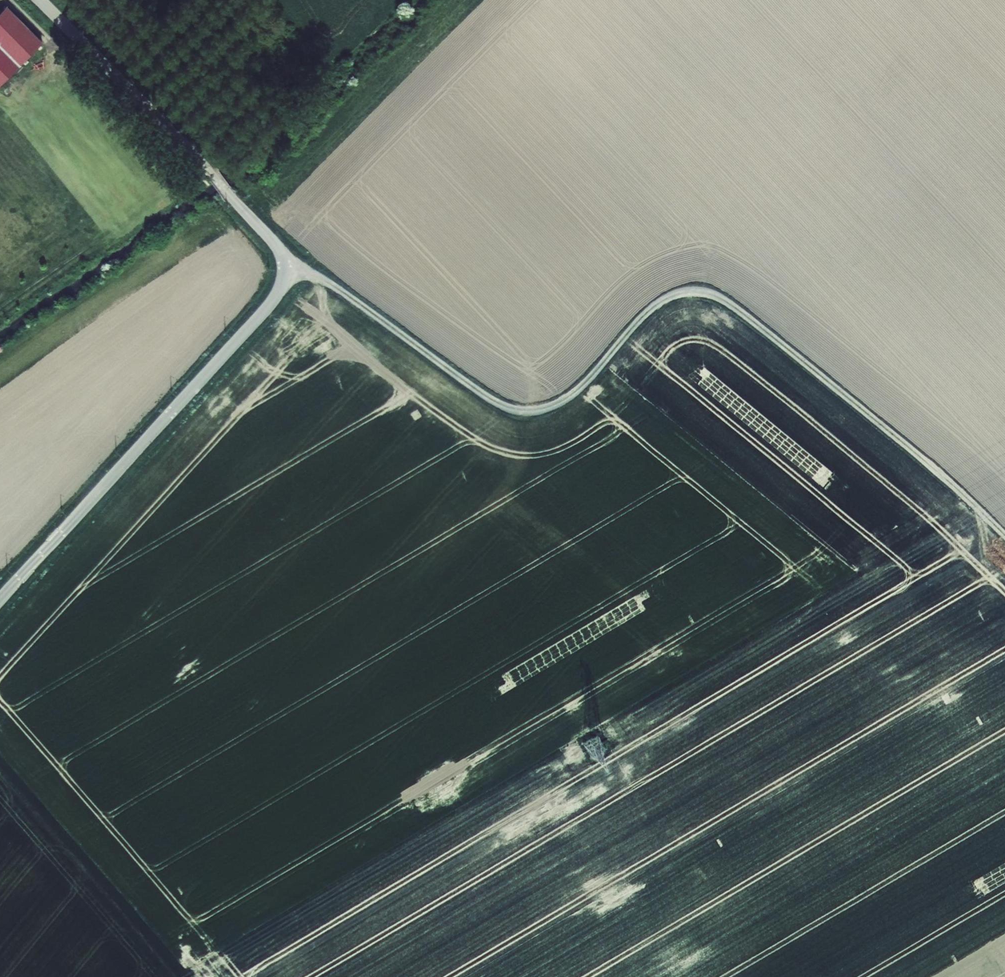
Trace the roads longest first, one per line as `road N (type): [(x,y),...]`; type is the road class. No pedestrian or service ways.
road 1 (residential): [(286,272),(271,306),(0,599)]
road 2 (unclassified): [(286,272),(277,245),(42,0)]

